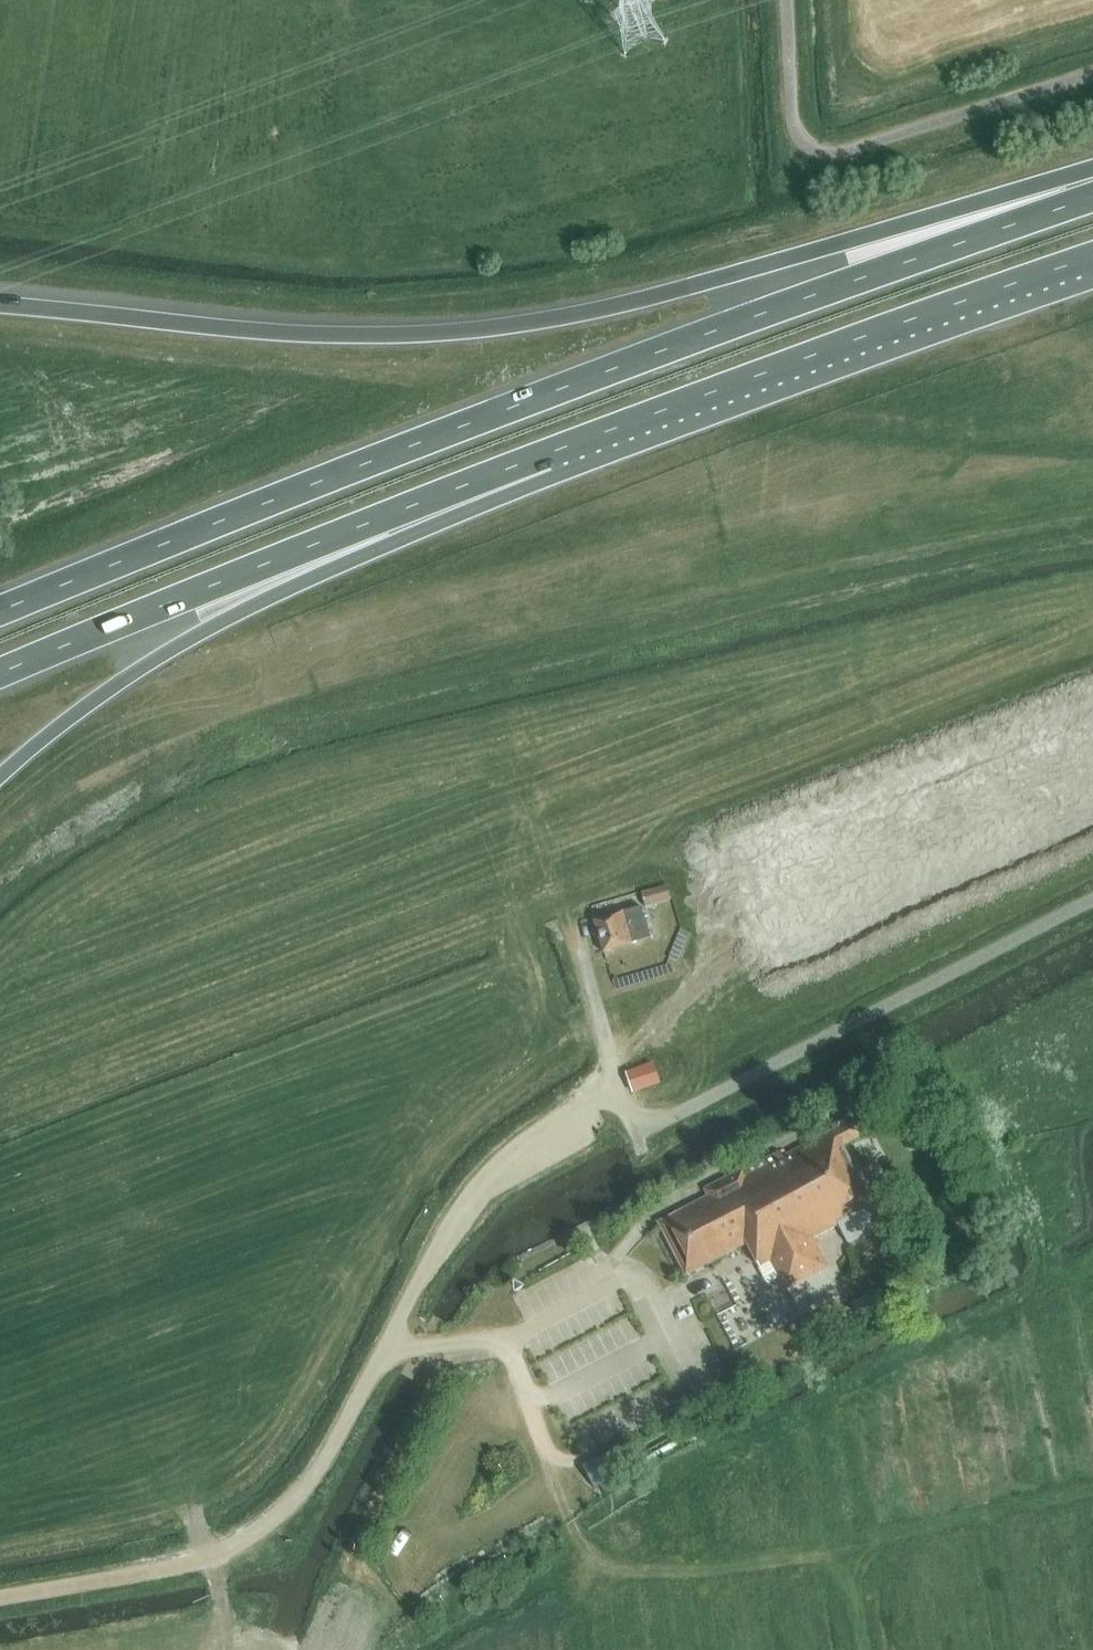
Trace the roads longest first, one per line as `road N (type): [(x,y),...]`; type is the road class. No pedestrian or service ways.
road 1 (trunk): [(1092,199),(607,369),(0,613)]
road 2 (trunk): [(1092,169),(676,292),(512,326),(336,334),(0,305)]
road 3 (trunk): [(0,776),(60,725),(191,639),(426,528),(547,454)]
road 4 (trunk): [(0,674),(547,454)]
road 5 (trunk): [(547,454),(1092,257)]
road 6 (unclassified): [(383,1350),(313,1479),(245,1539),(165,1568),(0,1598)]
road 7 (unclassified): [(383,1350),(446,1230),(492,1167),(568,1114),(620,1090)]
road 8 (track): [(590,1548),(614,1566),(649,1573),(706,1574),(838,1553)]
road 9 (track): [(507,1337),(559,1500),(590,1548)]

